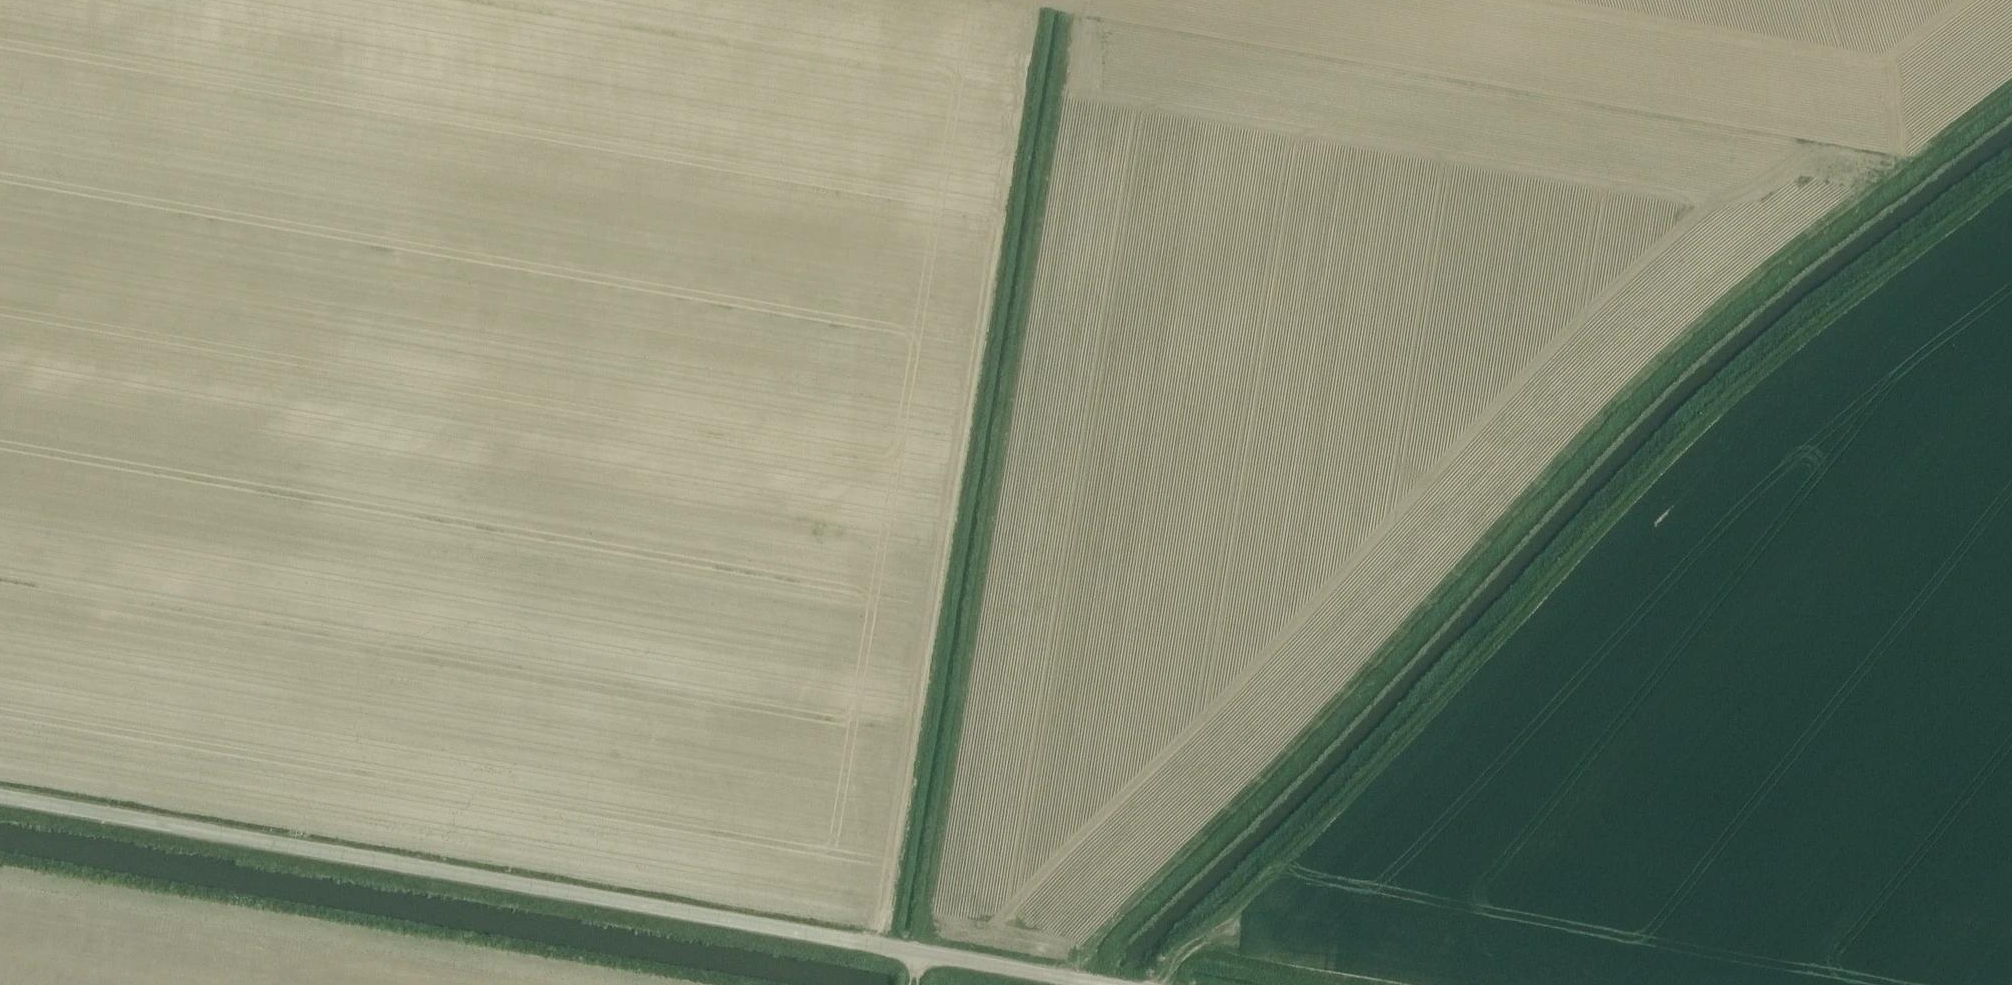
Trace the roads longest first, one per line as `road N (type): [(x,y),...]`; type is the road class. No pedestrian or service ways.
road 1 (unclassified): [(1106,984),(0,796)]

